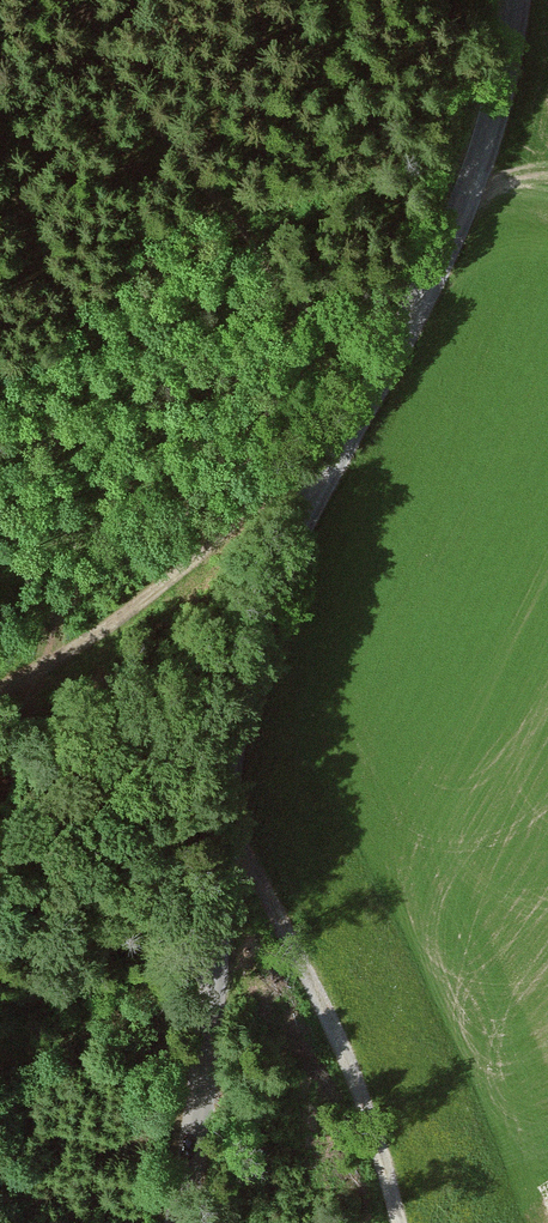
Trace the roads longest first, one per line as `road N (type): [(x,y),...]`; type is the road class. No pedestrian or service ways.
road 1 (unclassified): [(178,1222),(208,1073),(224,816),(260,588),(400,340),(470,189),(496,116),(518,0)]
road 2 (track): [(224,816),(330,1027),(395,1222)]
road 3 (track): [(0,681),(215,541),(268,487),(338,449)]

